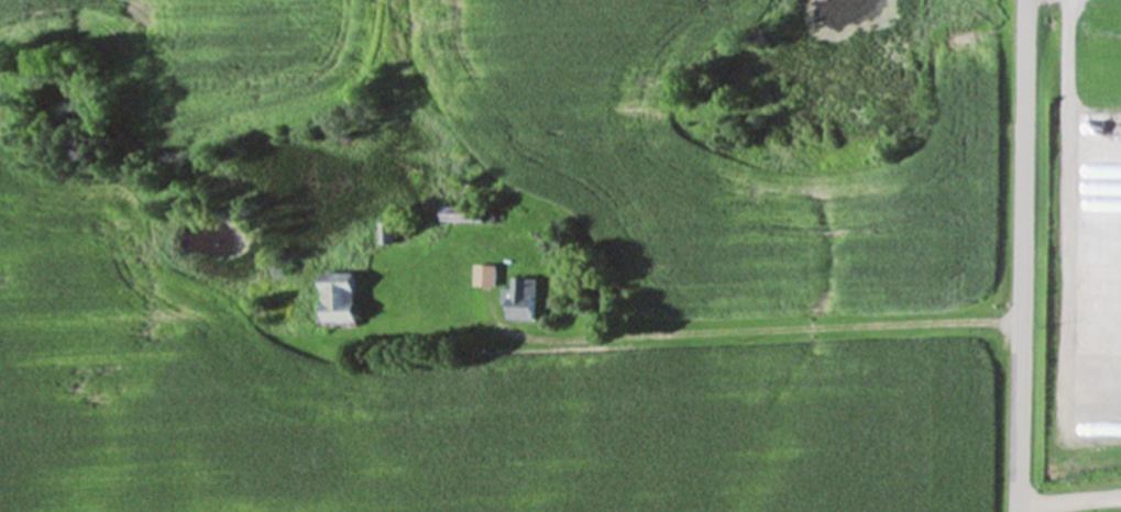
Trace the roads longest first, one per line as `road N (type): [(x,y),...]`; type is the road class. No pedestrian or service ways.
road 1 (residential): [(1017,511),(1028,0)]

